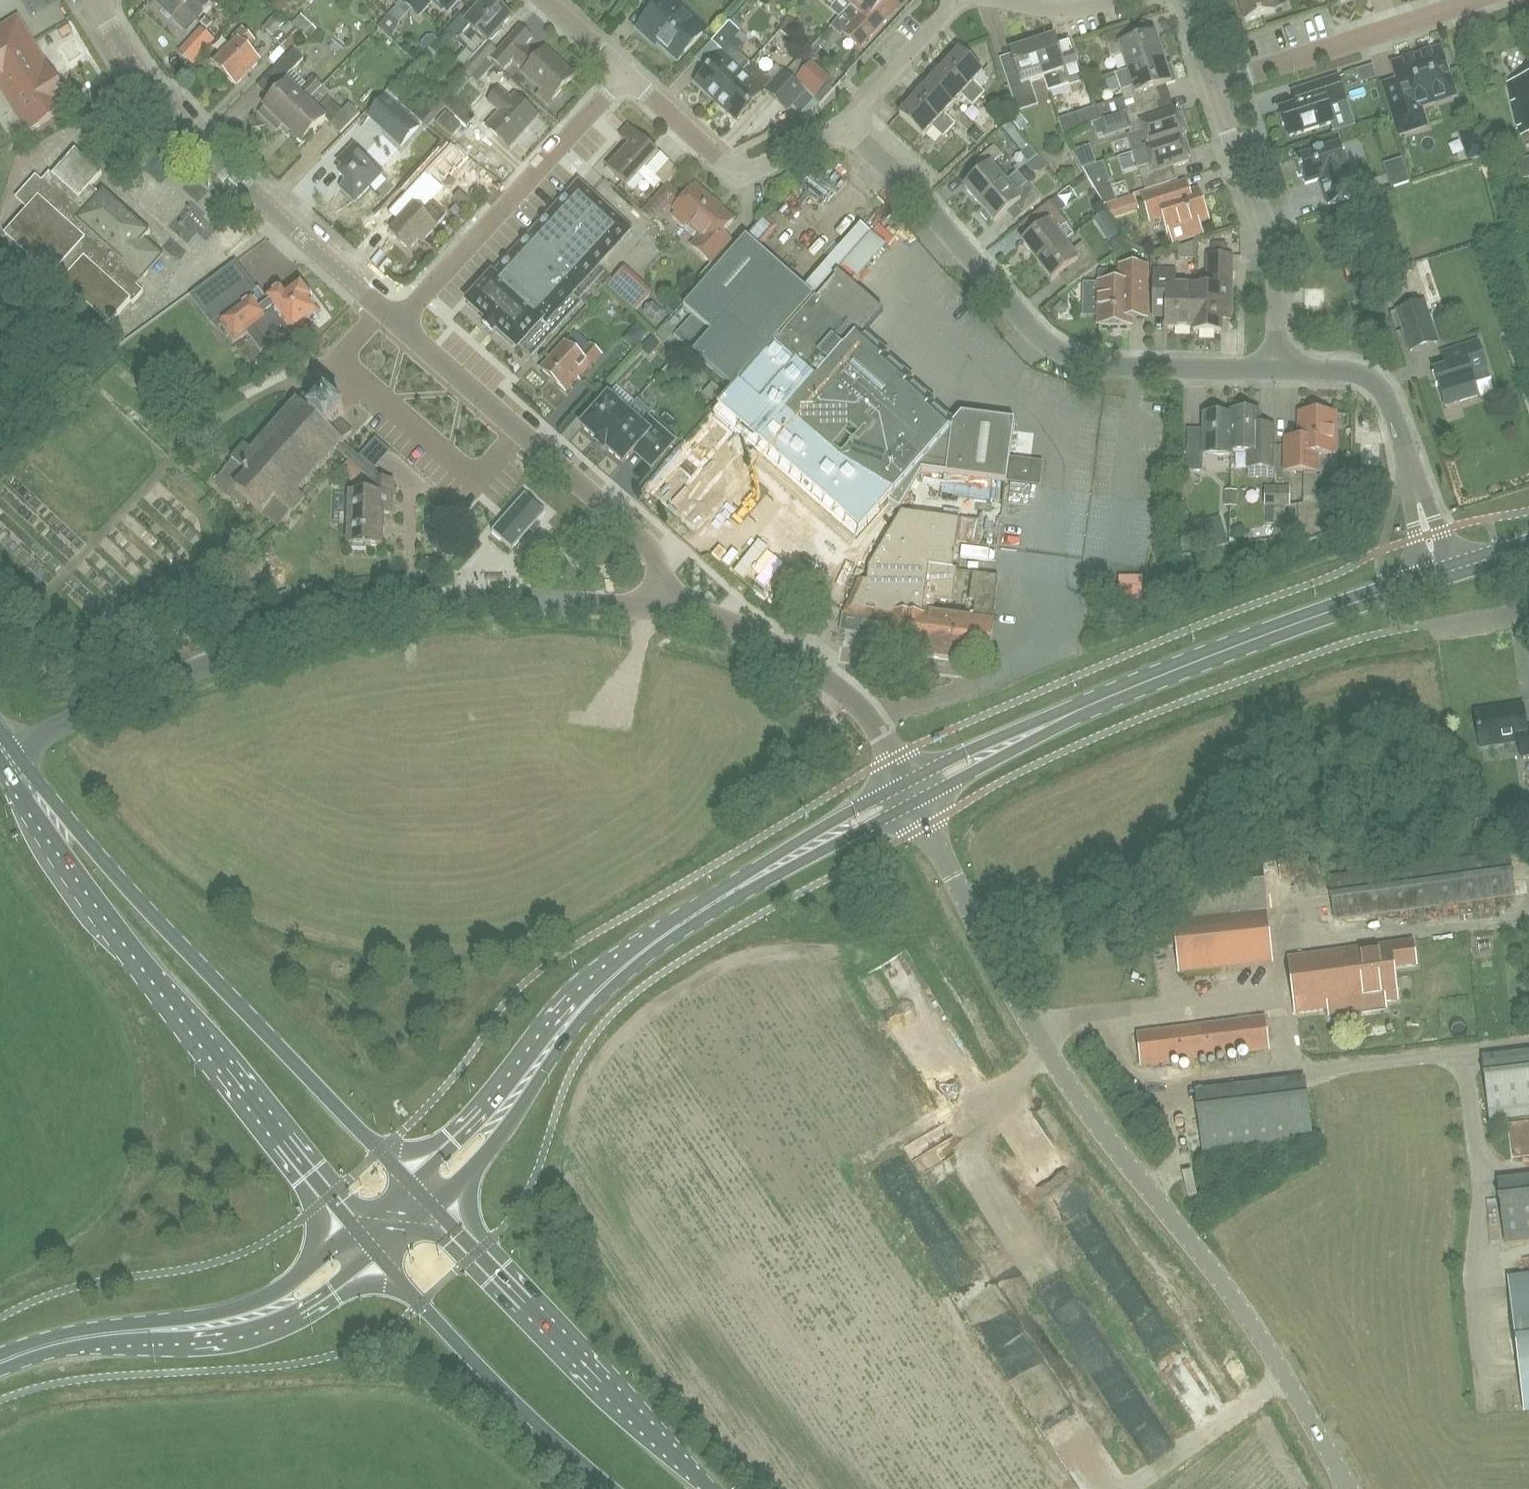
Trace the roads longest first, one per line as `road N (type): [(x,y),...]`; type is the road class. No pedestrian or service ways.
road 1 (unclassified): [(1349,1488),(1274,1358),(1044,1050),(910,792)]
road 2 (residential): [(6,755),(271,641),(406,607),(482,601),(659,609)]
road 3 (primary): [(910,792),(1213,654),(1443,574)]
road 4 (primary): [(34,795),(110,916),(356,1228)]
road 5 (residential): [(1284,370),(1099,368),(1060,352),(860,140),(841,131)]
road 6 (primary): [(411,1181),(34,795)]
road 7 (unclassified): [(398,323),(161,101),(97,0)]
road 8 (unclassified): [(659,609),(659,566),(645,543),(398,323)]
road 9 (primary): [(711,1488),(433,1204)]
road 10 (primary): [(595,991),(676,926),(910,792)]
road 11 (primary): [(375,1251),(477,1367),(612,1488)]
road 12 (residential): [(398,323),(626,77)]
road 13 (unclassified): [(910,792),(866,716),(833,681),(737,624),(659,609)]
road 14 (primary): [(83,1336),(242,1330),(331,1286),(375,1251)]
road 15 (primary): [(356,1228),(274,1292),(227,1311),(83,1336)]
road 16 (residential): [(1443,574),(1394,414),(1372,380),(1284,370)]
road 17 (residential): [(1284,370),(1269,261),(1210,91)]
road 18 (residential): [(1210,91),(1480,0)]
road 19 (primary): [(433,1204),(499,1138),(595,991)]
road 20 (primary): [(595,991),(574,1002),(489,1110),(411,1181)]
road 21 (residential): [(841,131),(737,175),(626,77)]
road 22 (residential): [(841,131),(950,0)]

